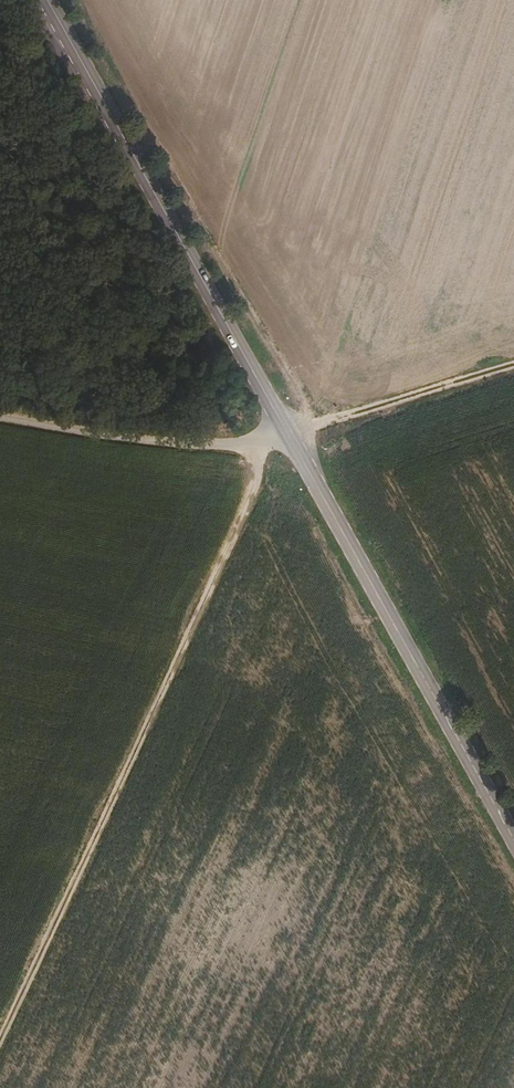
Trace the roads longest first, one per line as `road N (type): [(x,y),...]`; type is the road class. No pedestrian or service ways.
road 1 (track): [(259,442),(251,497),(0,1041)]
road 2 (primary): [(46,0),(288,434)]
road 3 (primary): [(288,434),(513,838)]
road 4 (unclassified): [(0,414),(162,442),(240,444),(288,434)]
road 5 (track): [(288,434),(513,364)]

